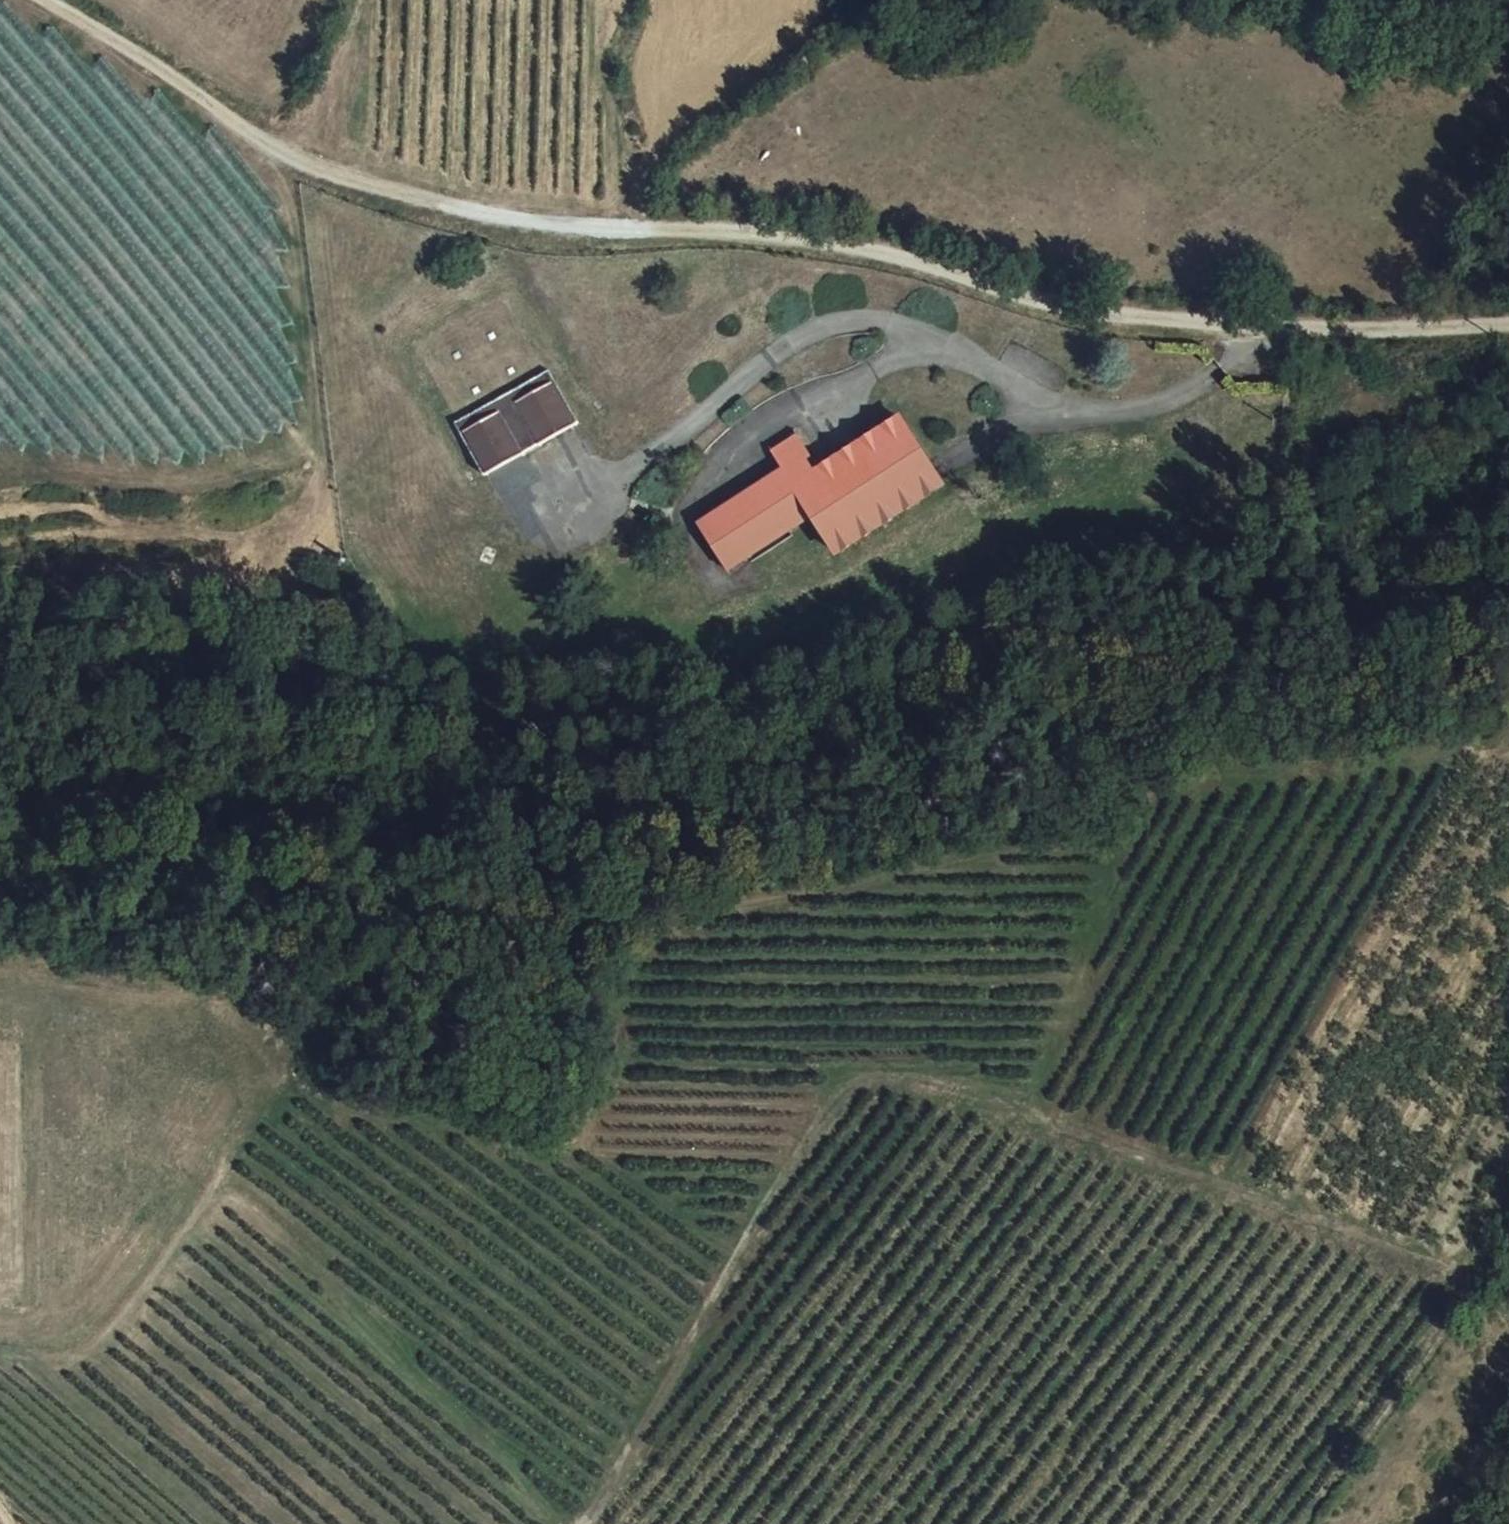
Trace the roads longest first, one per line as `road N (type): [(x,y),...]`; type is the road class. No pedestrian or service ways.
road 1 (track): [(33,0),(302,165),(467,215),(567,235),(680,232),(842,249),(1142,325),(1262,345),(1508,332)]
road 2 (track): [(1409,1260),(1029,1112),(924,1080),(884,1074),(841,1086),(725,1272),(585,1523)]
road 3 (track): [(1409,1260),(1508,1081)]
road 4 (track): [(1508,1198),(1490,1243),(1469,1266),(1409,1260)]

